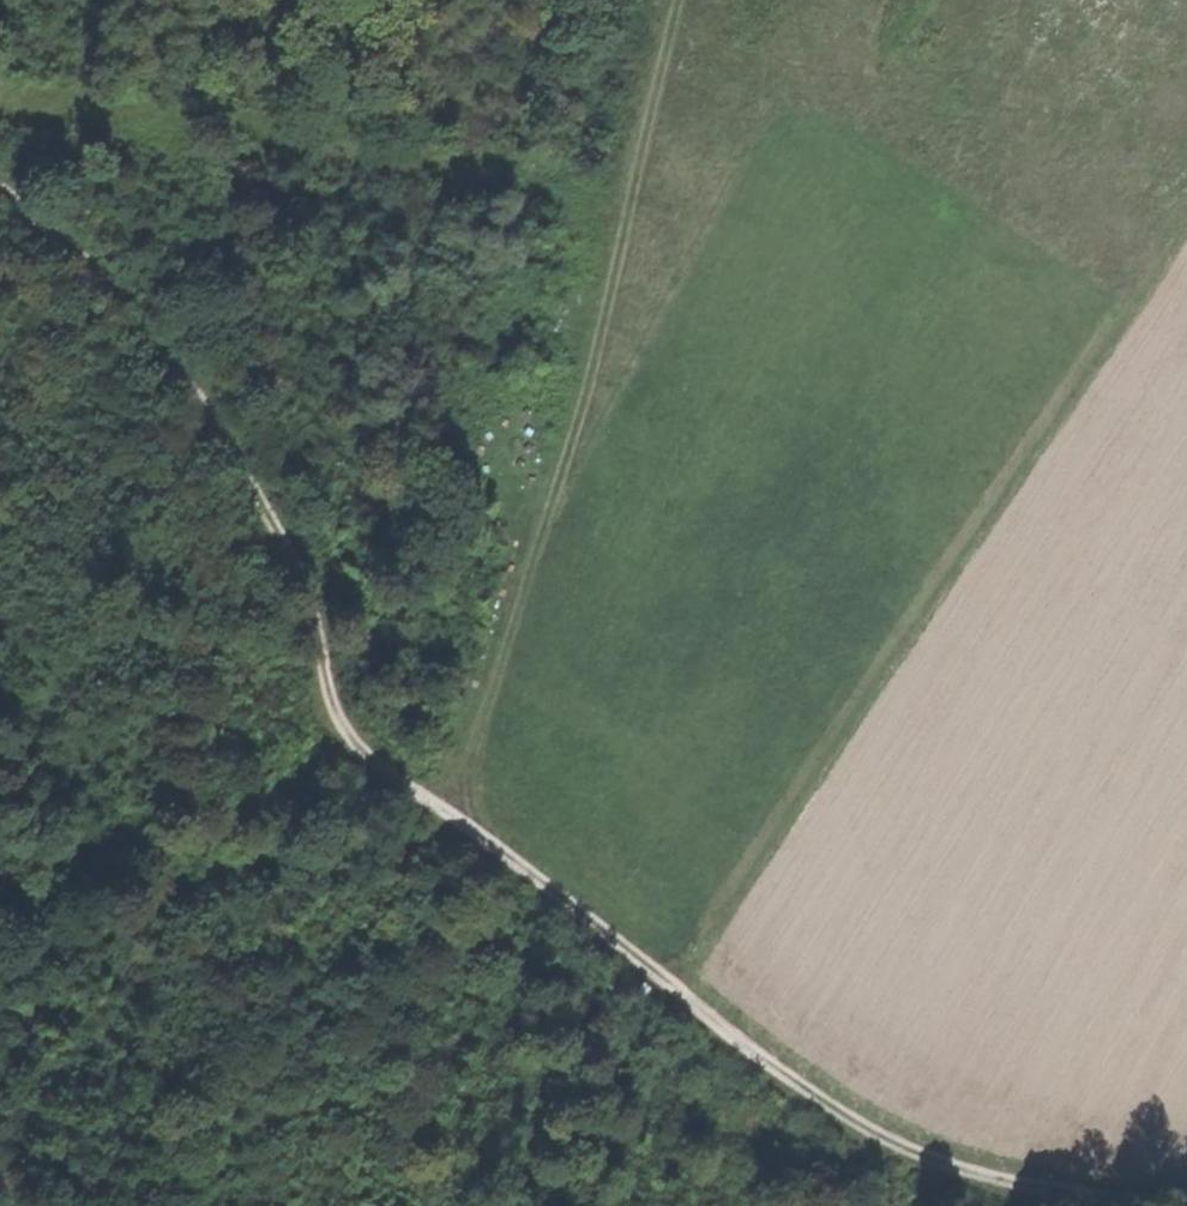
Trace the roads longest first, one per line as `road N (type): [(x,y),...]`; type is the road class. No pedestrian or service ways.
road 1 (track): [(1186,1200),(973,1179),(850,1098),(453,806),(327,683),(237,413),(58,219),(0,181)]
road 2 (track): [(485,830),(277,855),(77,937),(0,959)]

